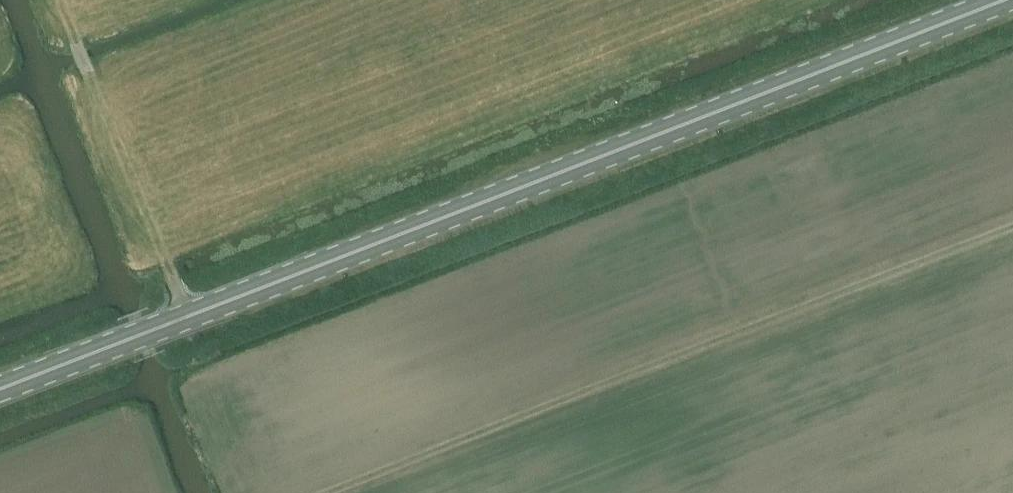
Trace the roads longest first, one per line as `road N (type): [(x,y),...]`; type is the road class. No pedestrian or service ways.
road 1 (primary): [(0,388),(1004,0)]
road 2 (track): [(327,492),(1012,227)]

